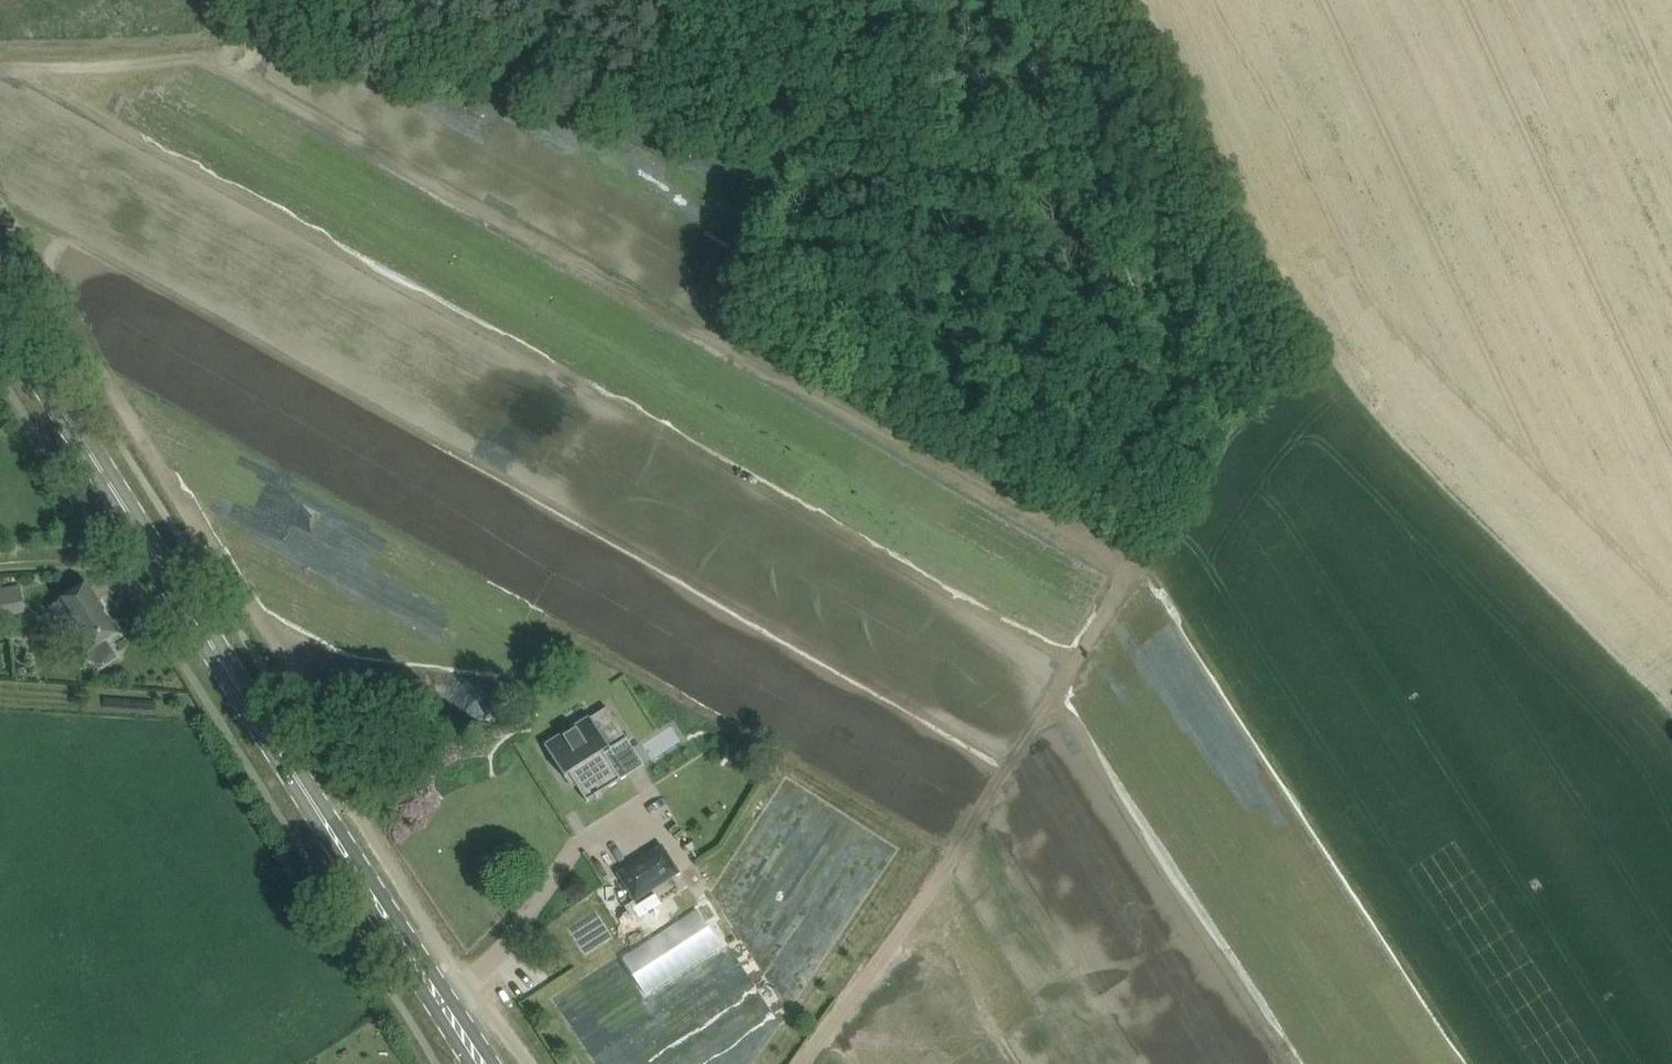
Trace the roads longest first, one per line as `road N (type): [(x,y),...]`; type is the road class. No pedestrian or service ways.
road 1 (primary): [(480,1063),(0,305)]

